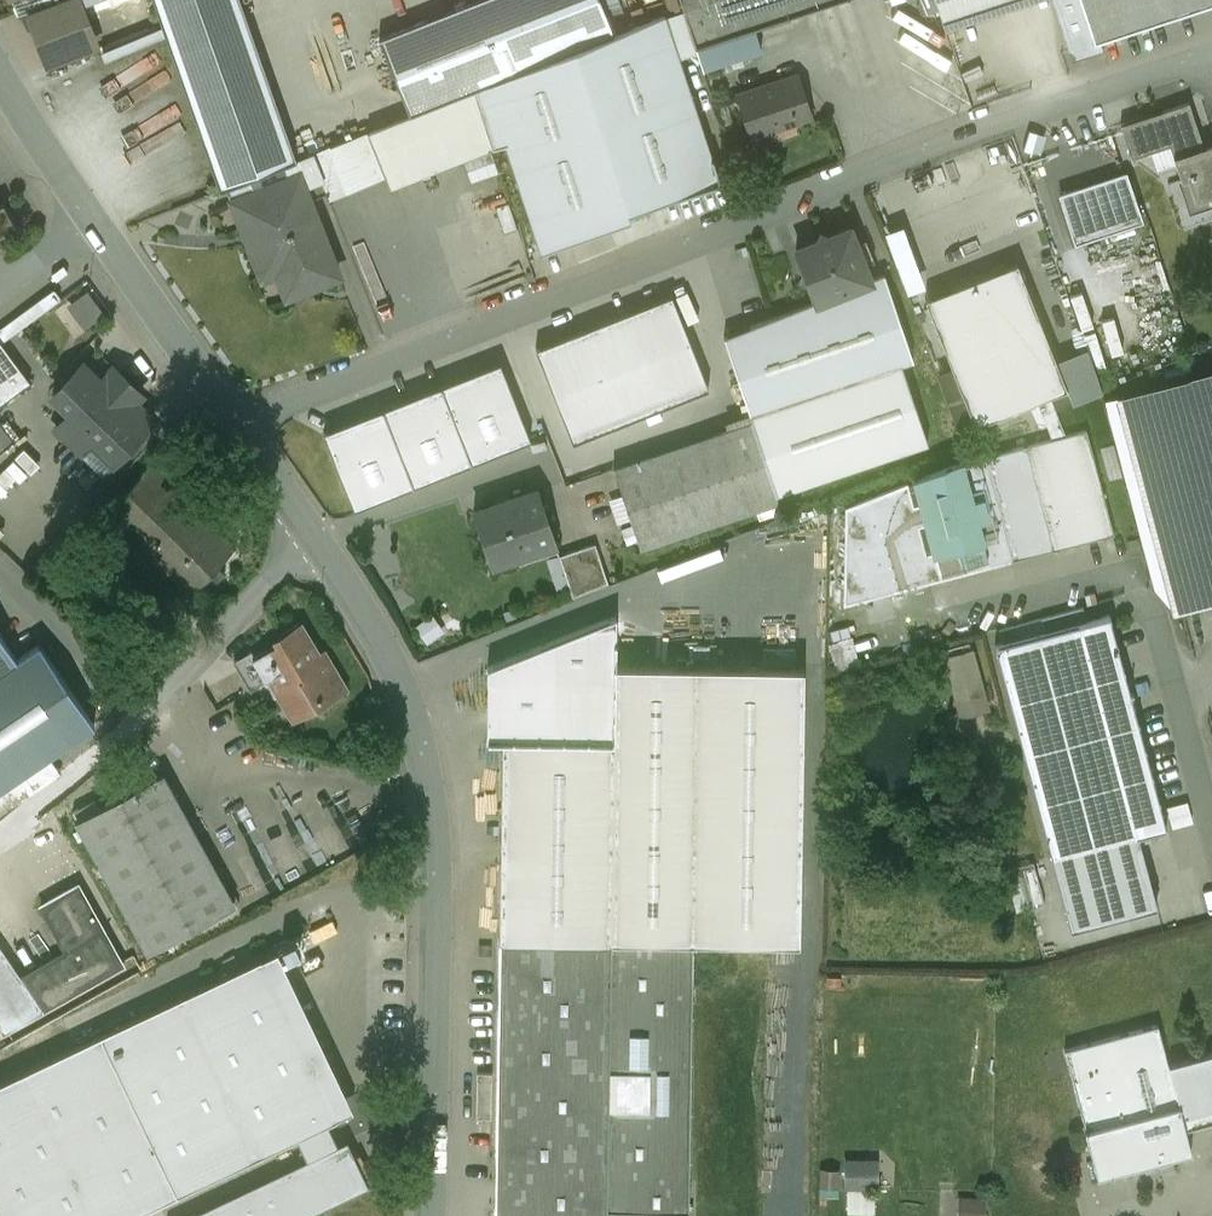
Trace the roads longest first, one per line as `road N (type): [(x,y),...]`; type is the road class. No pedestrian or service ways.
road 1 (residential): [(236,422),(873,173),(1053,108),(1211,63)]
road 2 (tertiary): [(434,1215),(440,920),(428,765),(383,647),(317,539)]
road 3 (residential): [(0,566),(149,706),(317,539)]
road 4 (tertiary): [(236,422),(89,220)]
road 5 (residential): [(1211,829),(1146,604)]
road 6 (tertiary): [(89,220),(0,77)]
road 7 (tertiary): [(317,539),(236,422)]

